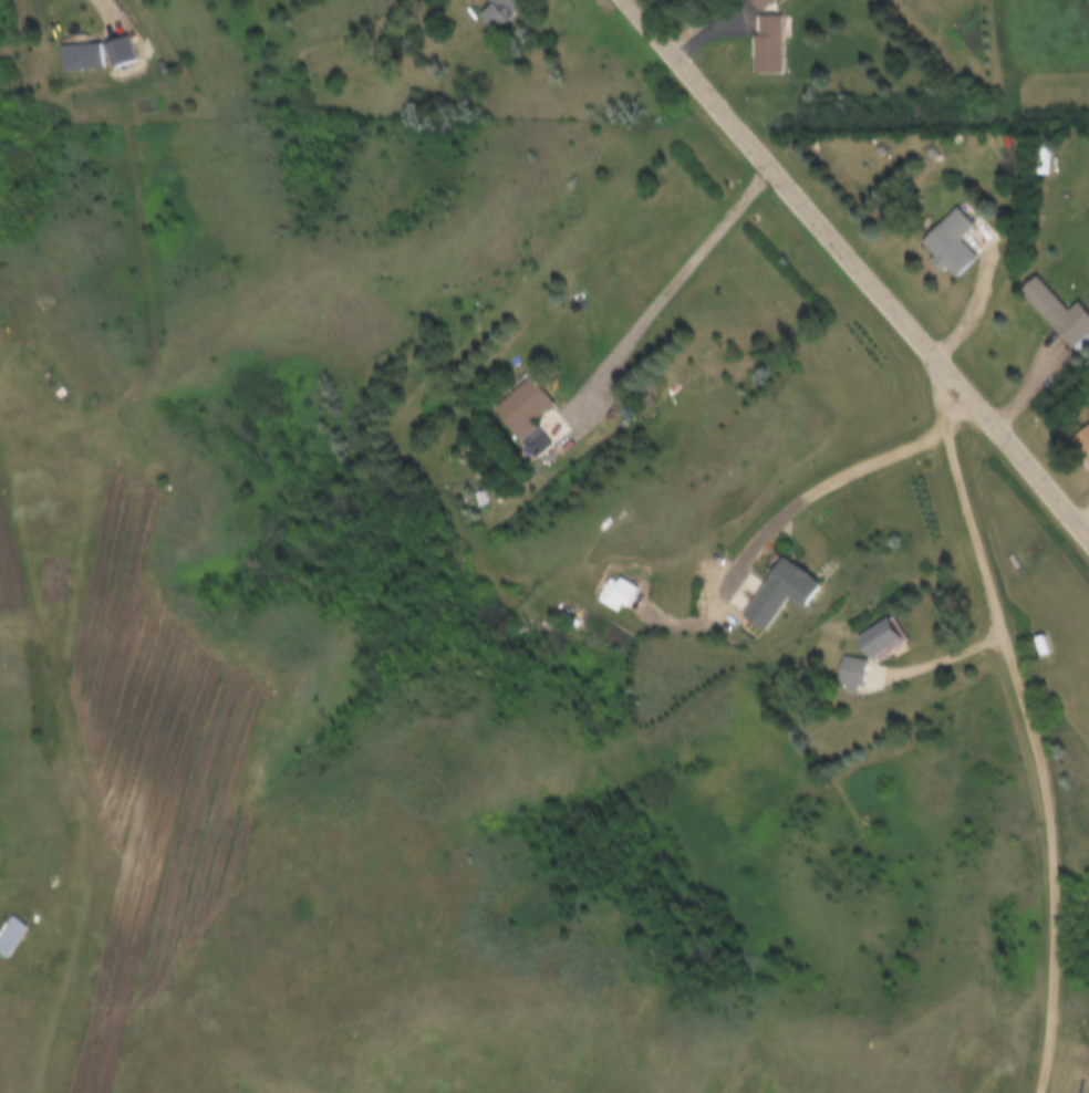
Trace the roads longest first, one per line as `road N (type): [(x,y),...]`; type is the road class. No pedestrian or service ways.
road 1 (residential): [(934,360),(974,542),(1047,789),(1050,1024),(1038,1092)]
road 2 (residential): [(1088,536),(626,0)]

